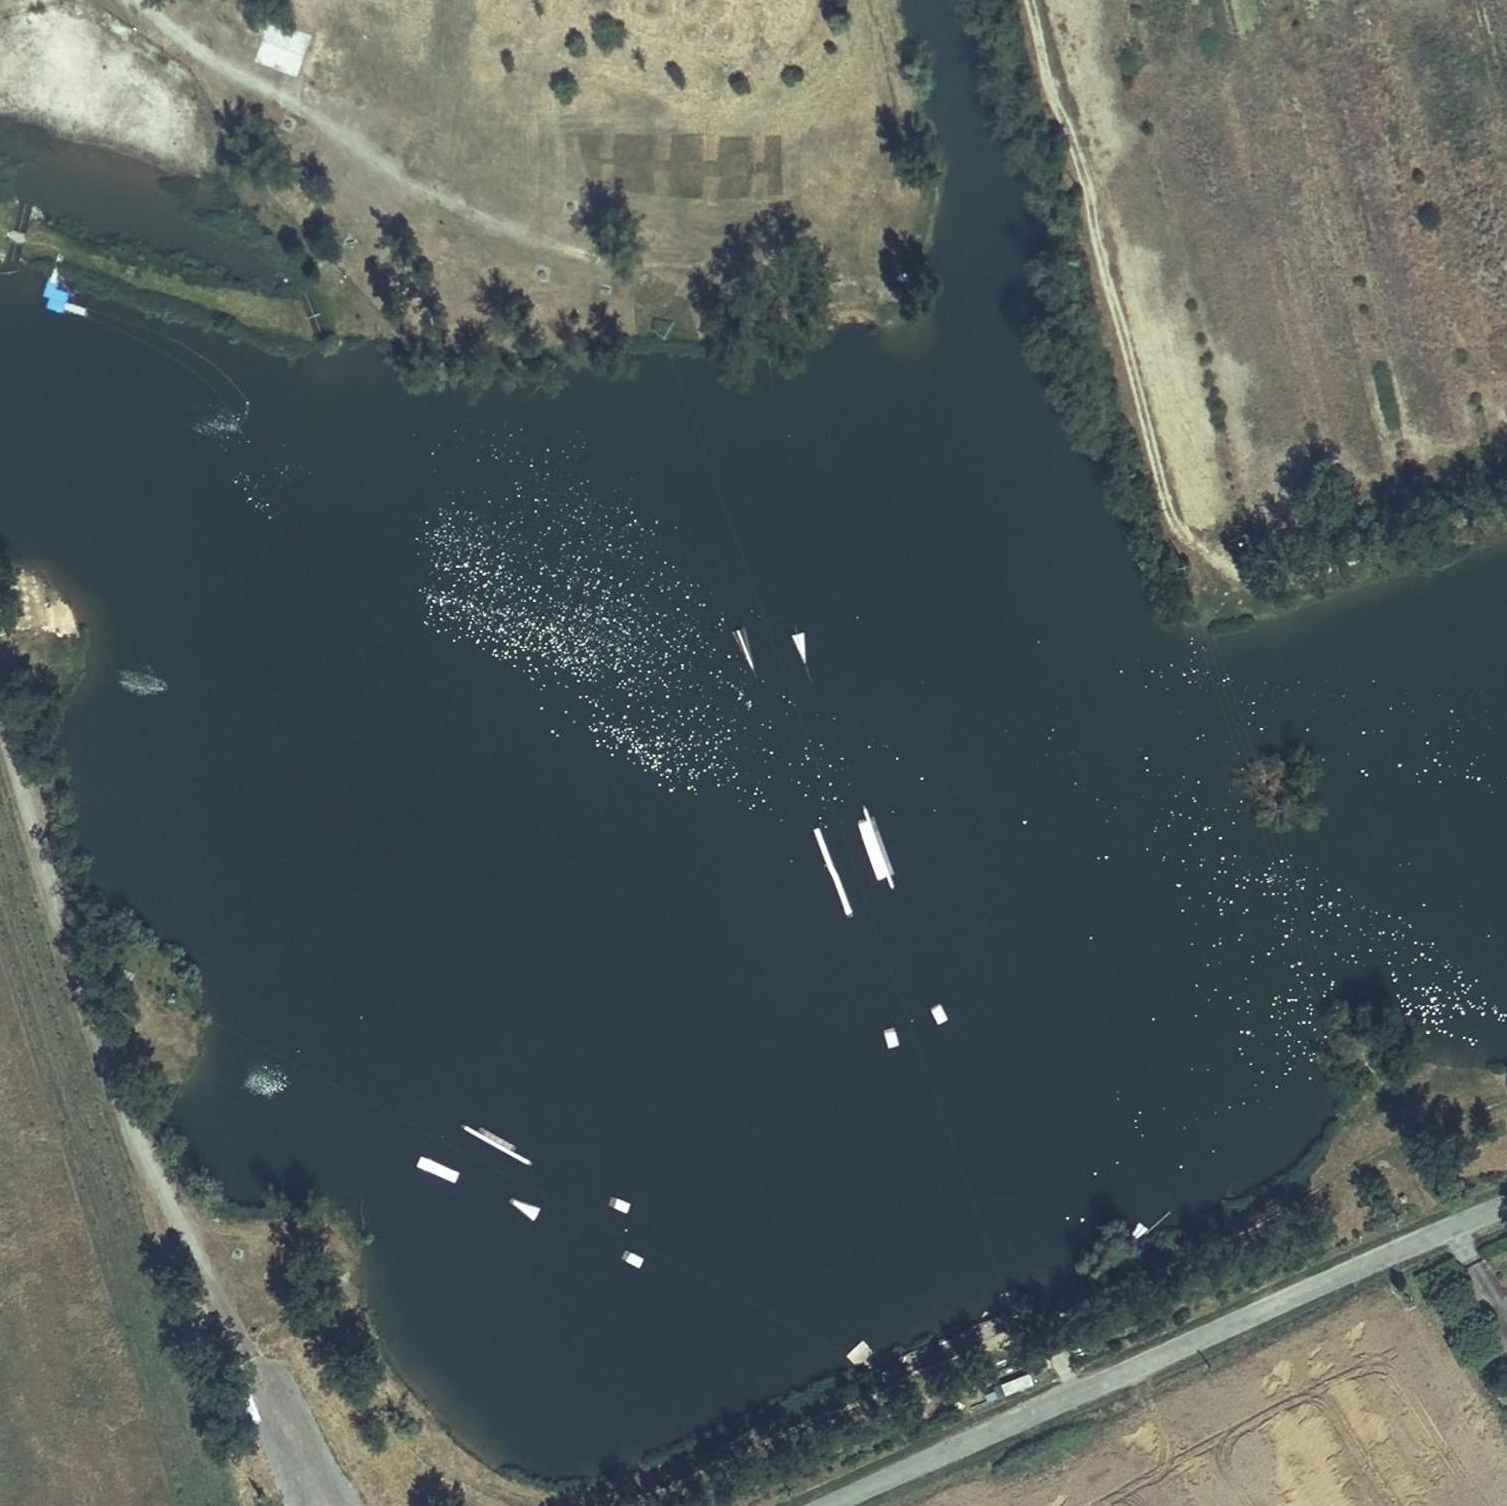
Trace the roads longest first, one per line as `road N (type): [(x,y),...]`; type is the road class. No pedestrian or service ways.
road 1 (unclassified): [(1506,1204),(816,1505)]
road 2 (track): [(1037,0),(1172,503)]

